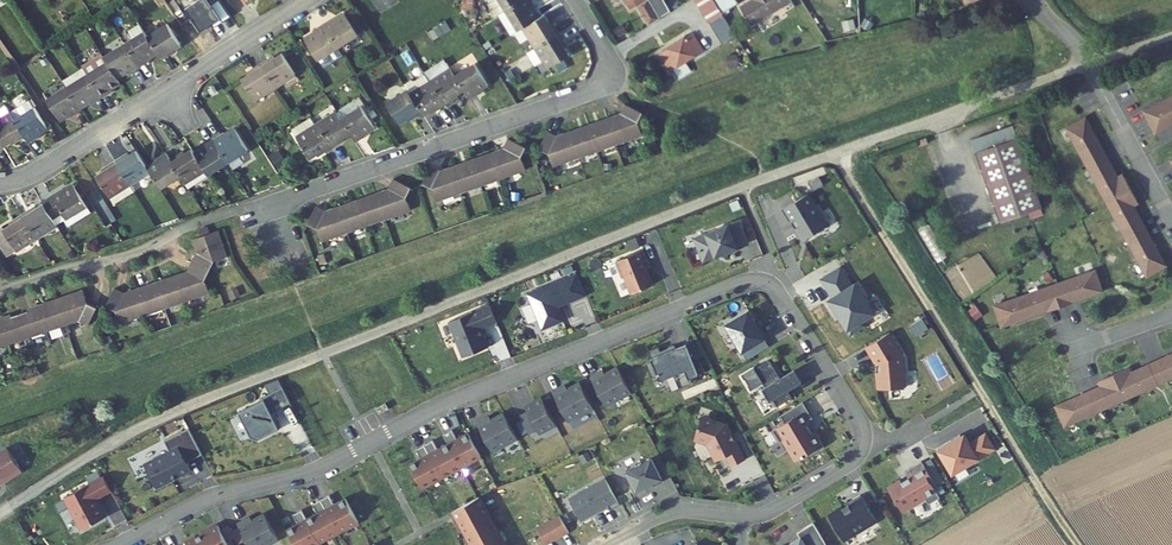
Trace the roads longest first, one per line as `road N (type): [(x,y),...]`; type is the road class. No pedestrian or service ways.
road 1 (track): [(0,515),(159,419),(839,154),(1081,544)]
road 2 (residential): [(119,544),(206,499),(316,470),(440,405),(735,285),(772,284),(860,419),(866,443),(858,458),(764,515),(677,511),(607,544)]
road 3 (residential): [(266,207),(590,94),(607,79),(606,52)]
road 4 (residential): [(0,184),(38,173),(310,0)]
road 5 (residential): [(0,291),(266,207)]
road 6 (unclassified): [(839,154),(1088,65)]
road 7 (residential): [(1171,219),(1088,65)]

